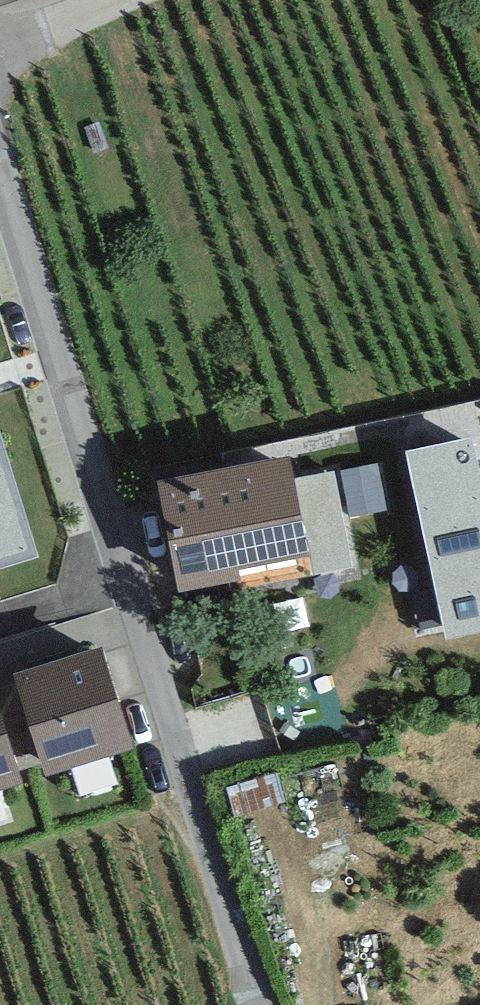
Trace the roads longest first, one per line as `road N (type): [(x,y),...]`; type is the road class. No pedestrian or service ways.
road 1 (residential): [(0,141),(265,1004)]
road 2 (residential): [(137,0),(0,64)]

